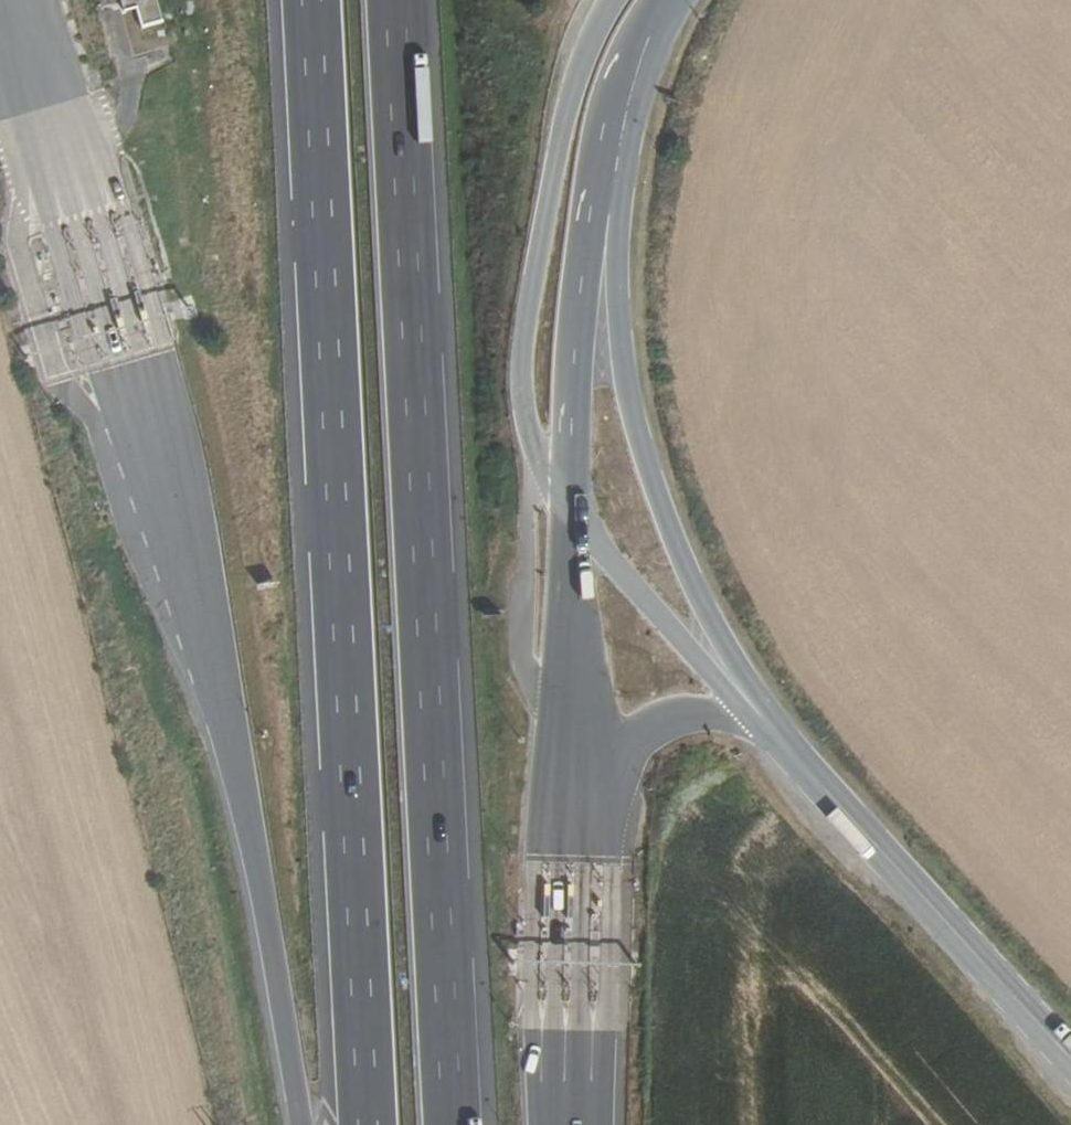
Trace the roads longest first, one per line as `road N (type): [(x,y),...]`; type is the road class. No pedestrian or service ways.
road 1 (motorway): [(10,0),(213,628),(302,1124)]
road 2 (motorway): [(308,0),(366,1124)]
road 3 (motorway): [(454,1124),(400,0)]
road 4 (secondary): [(761,719),(672,529),(627,378),(619,219),(630,83)]
road 5 (secondary): [(621,0),(573,105),(524,361),(535,449),(576,517)]
road 6 (secondary): [(1070,1058),(761,719)]
road 7 (secondary): [(576,517),(592,218),(630,83)]
road 8 (motorway): [(580,846),(576,517)]
road 9 (motorway): [(577,1124),(580,846)]
road 10 (secondary): [(576,517),(715,681),(761,719)]
road 11 (motorway): [(580,846),(619,769),(658,730),(690,719),(761,719)]

